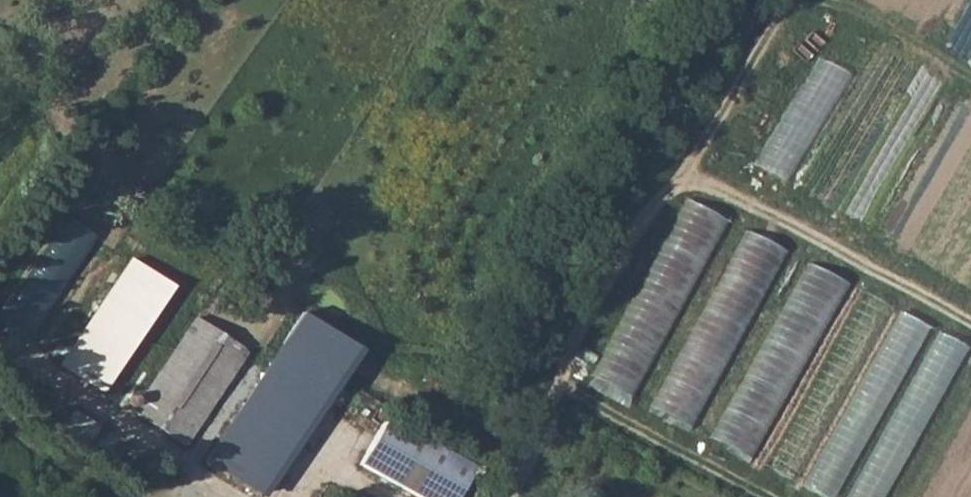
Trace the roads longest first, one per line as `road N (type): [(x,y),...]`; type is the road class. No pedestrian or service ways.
road 1 (track): [(508,496),(595,296),(640,222),(683,174)]
road 2 (track): [(0,347),(239,496)]

